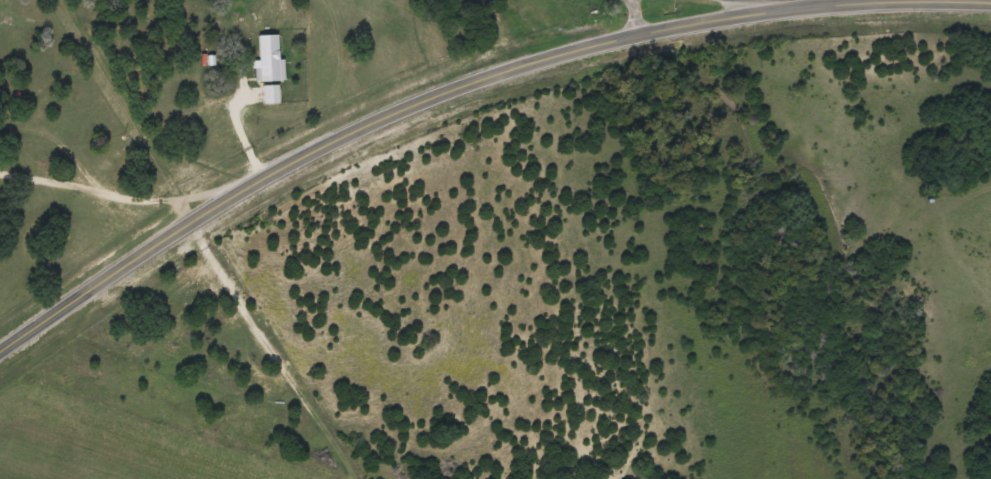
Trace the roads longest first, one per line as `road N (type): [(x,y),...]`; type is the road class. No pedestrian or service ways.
road 1 (secondary): [(990,5),(916,2),(750,17),(550,57),(338,140),(180,229),(0,357)]
road 2 (track): [(884,478),(947,374),(916,2)]
road 3 (residential): [(195,221),(159,166),(155,134),(64,0)]
road 4 (residential): [(0,134),(159,166)]

